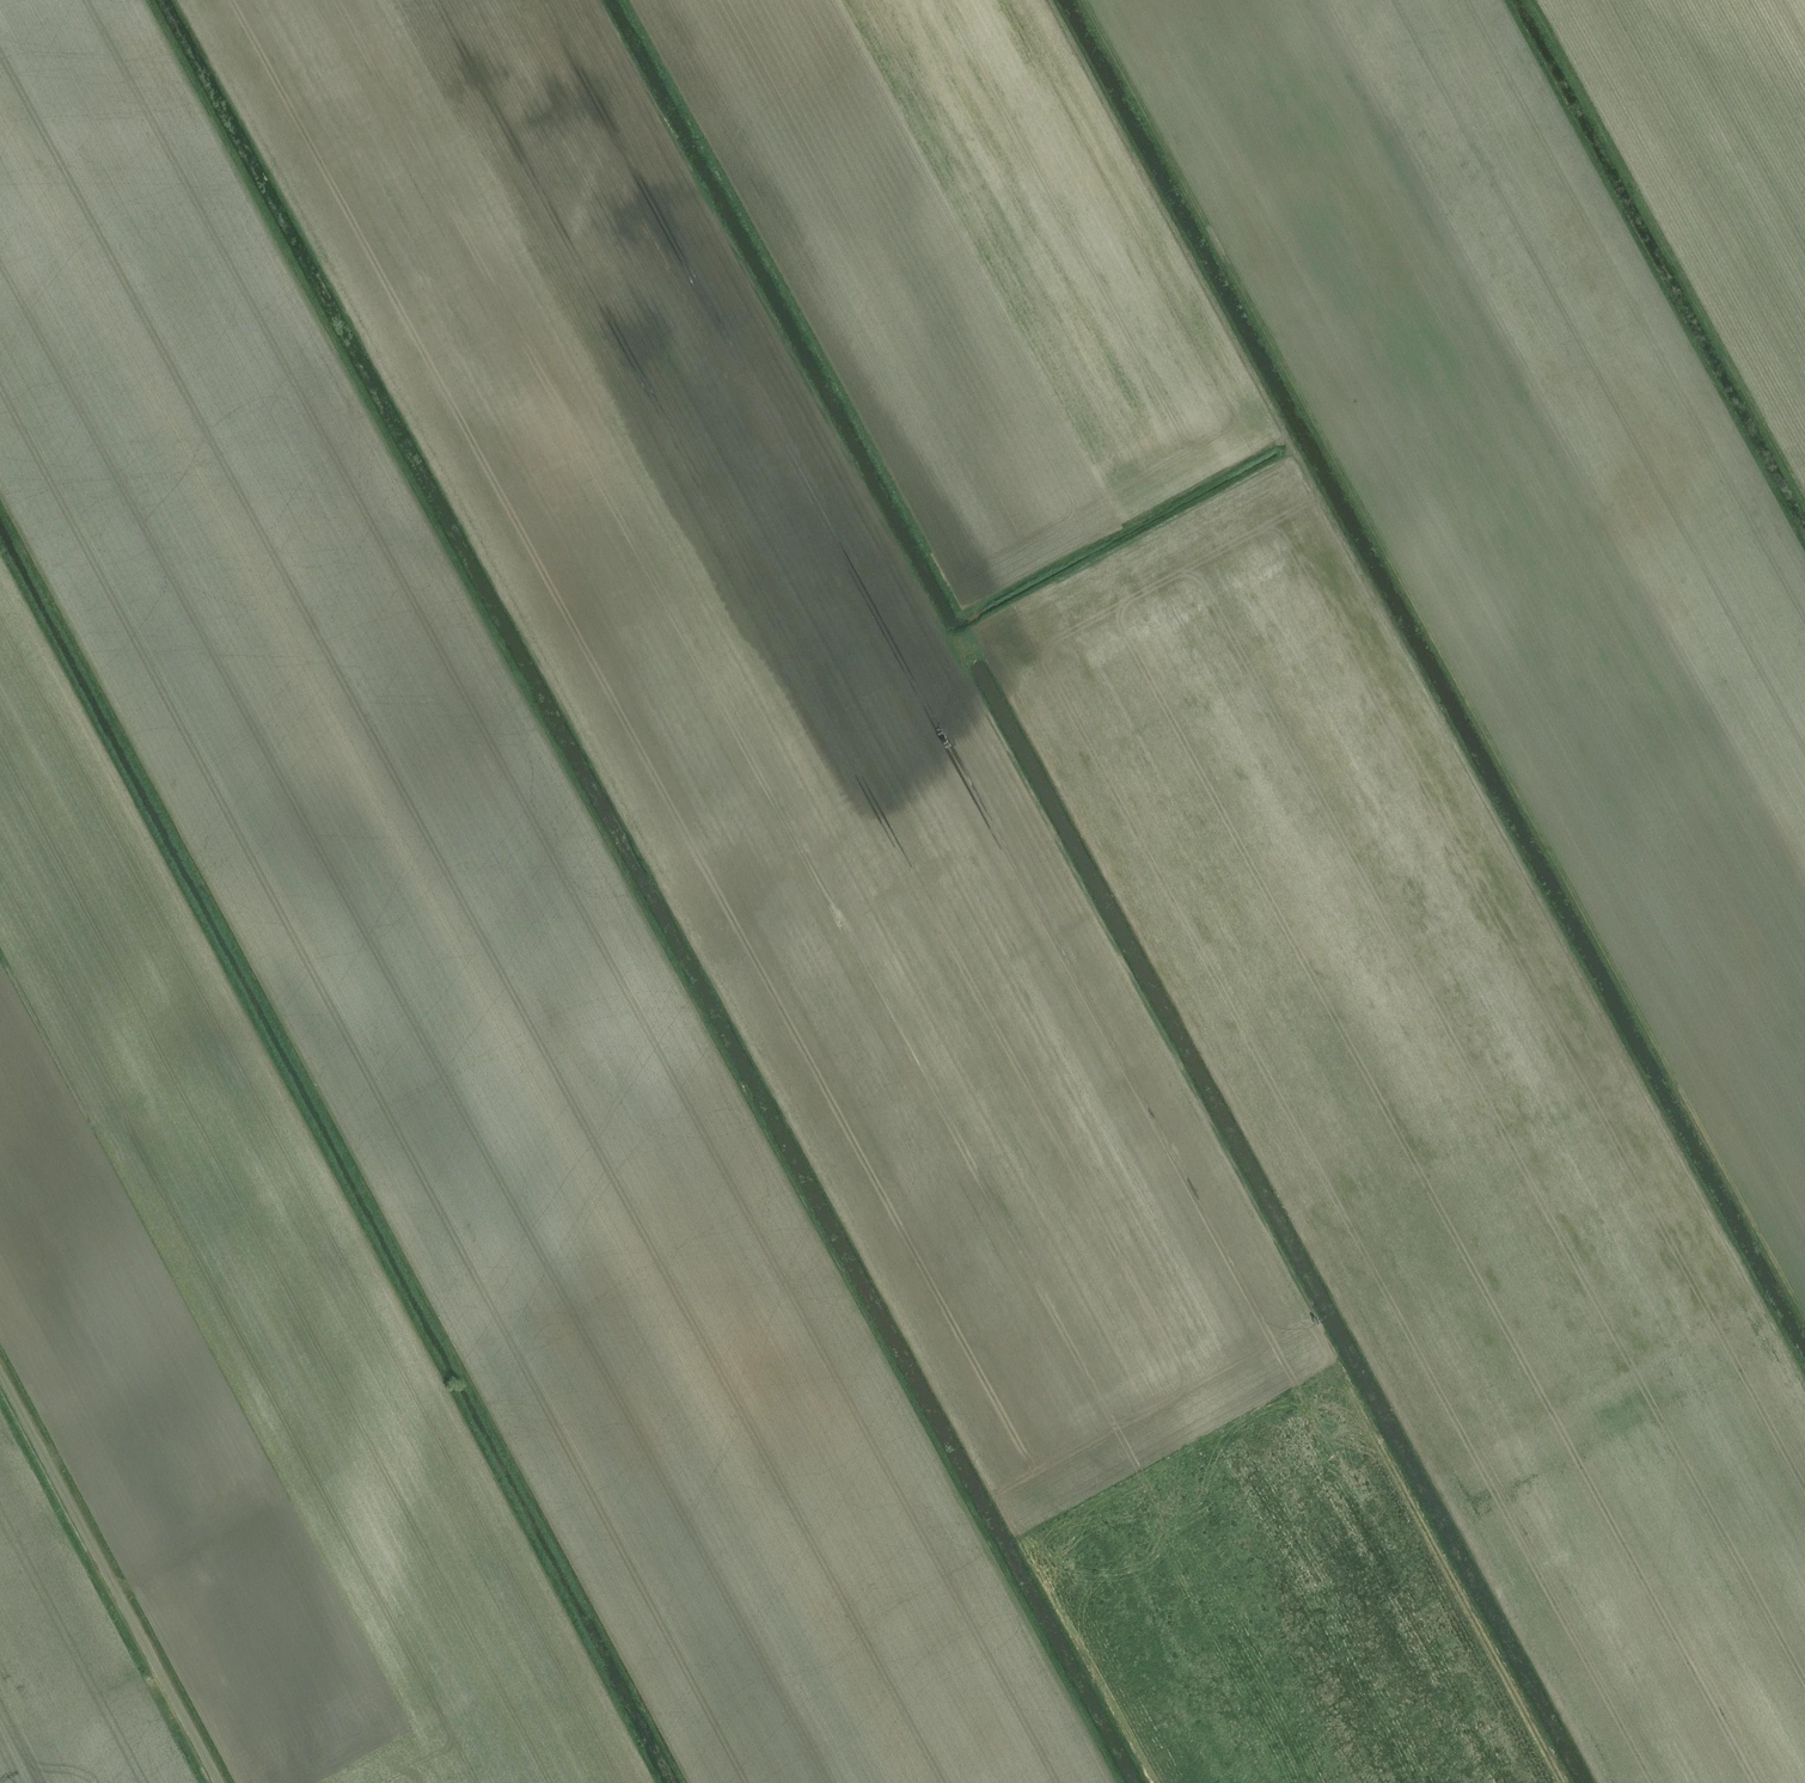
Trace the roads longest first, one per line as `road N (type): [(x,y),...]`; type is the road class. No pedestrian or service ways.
road 1 (unclassified): [(218,1782),(0,1373)]

